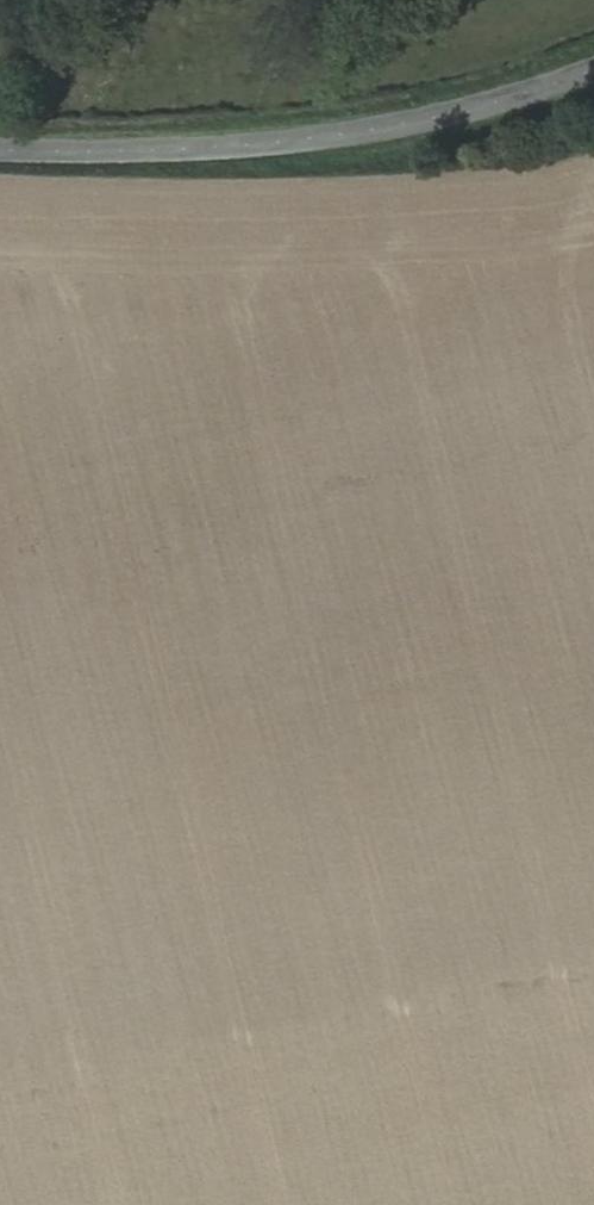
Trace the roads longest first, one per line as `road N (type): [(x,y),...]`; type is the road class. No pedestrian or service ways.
road 1 (tertiary): [(0,135),(223,137),(593,59)]

